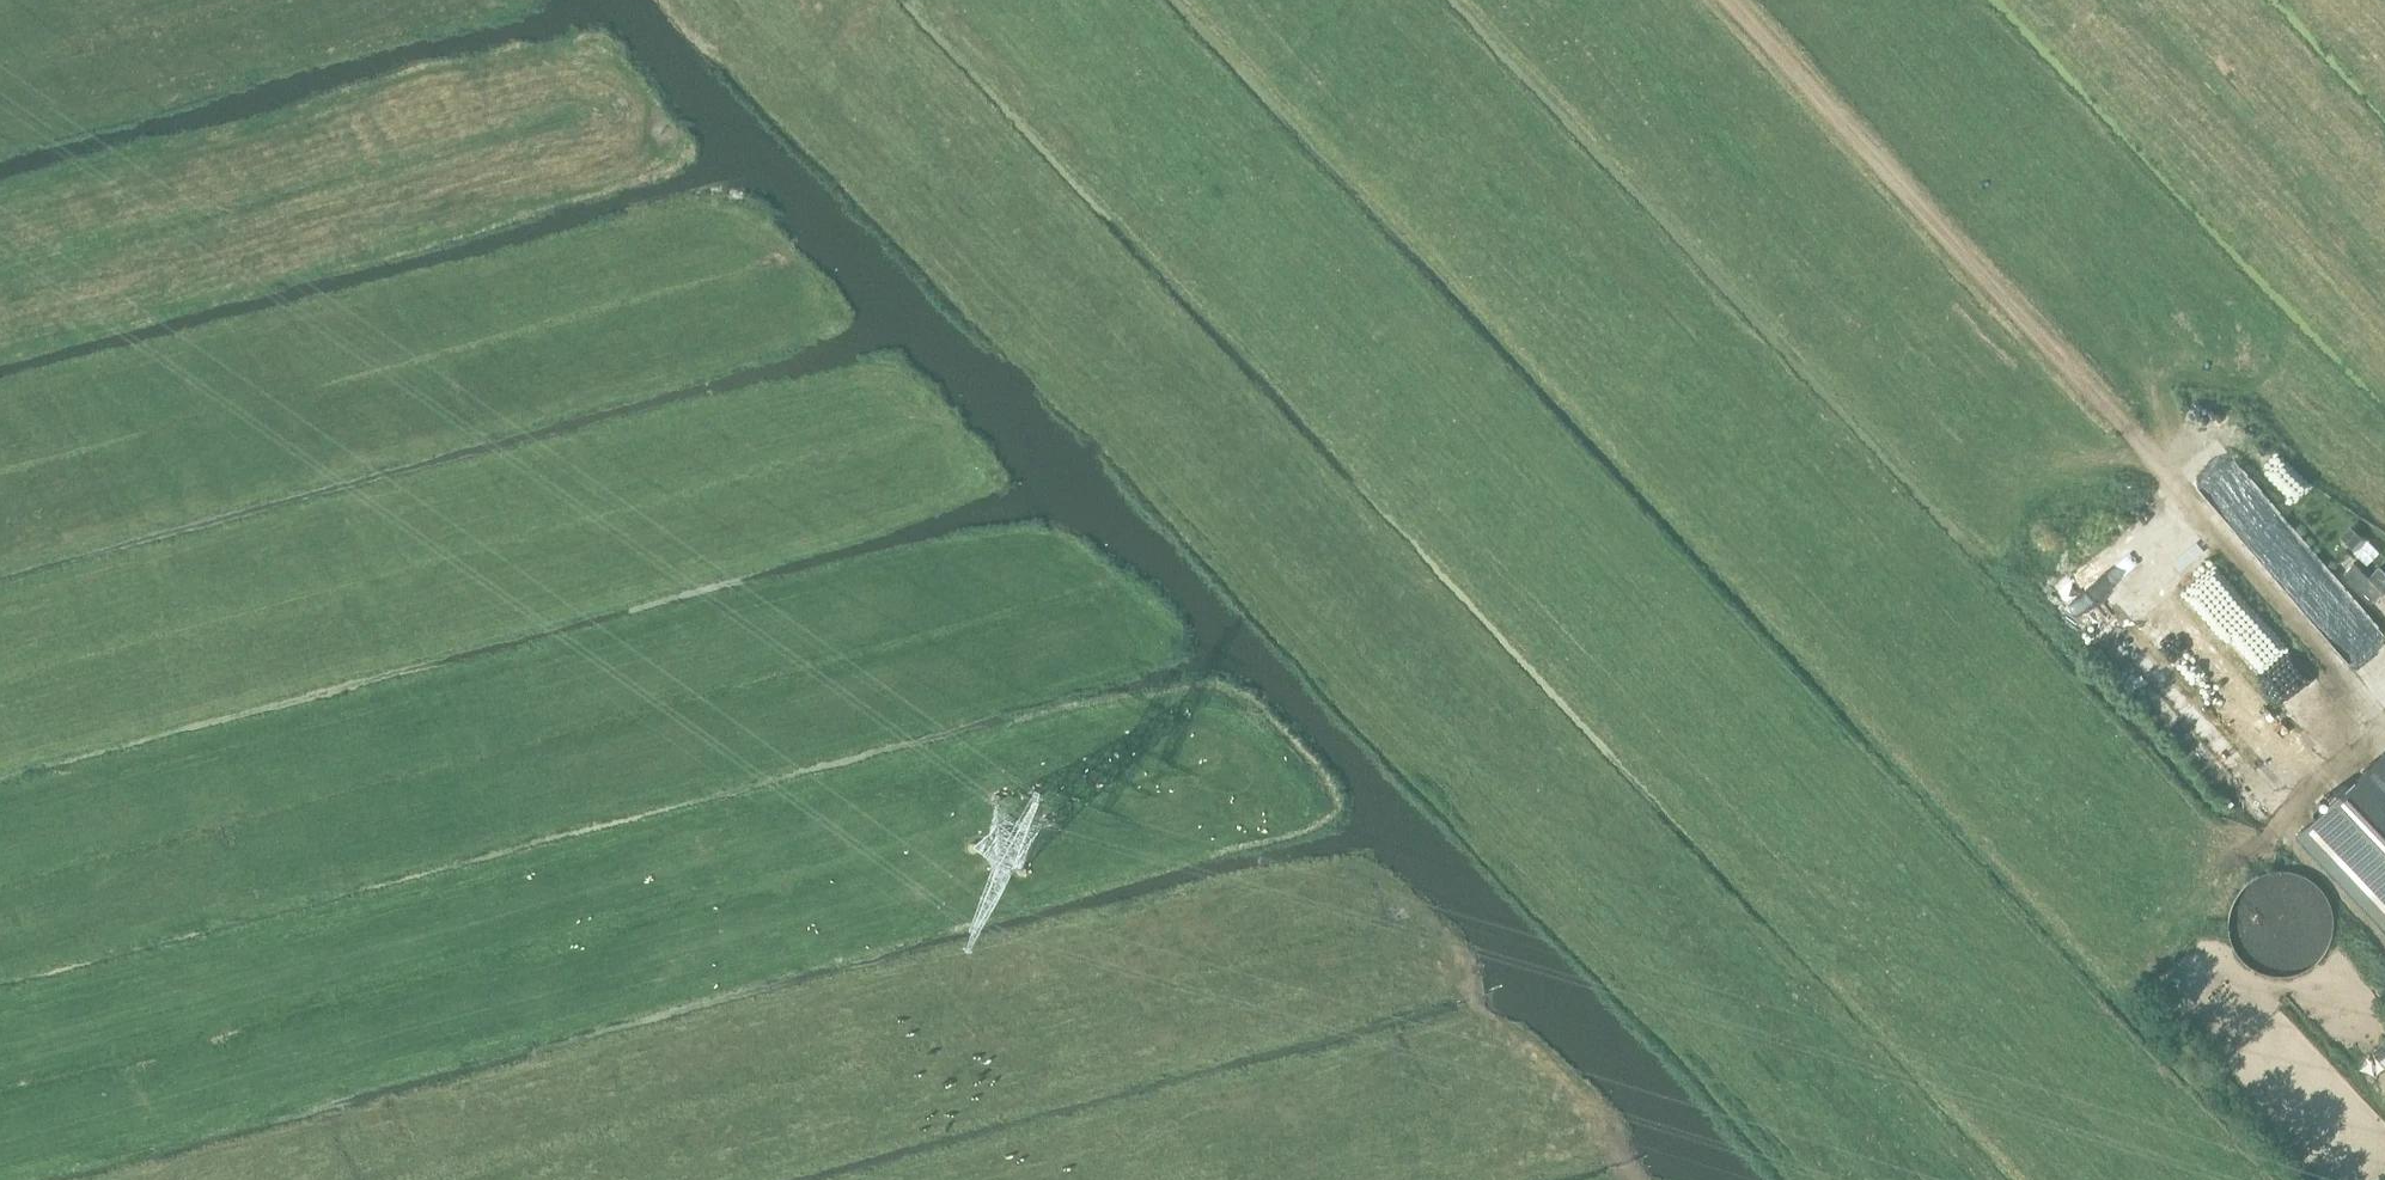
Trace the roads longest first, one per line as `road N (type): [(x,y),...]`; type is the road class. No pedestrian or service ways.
road 1 (track): [(1722,0),(2195,502)]

